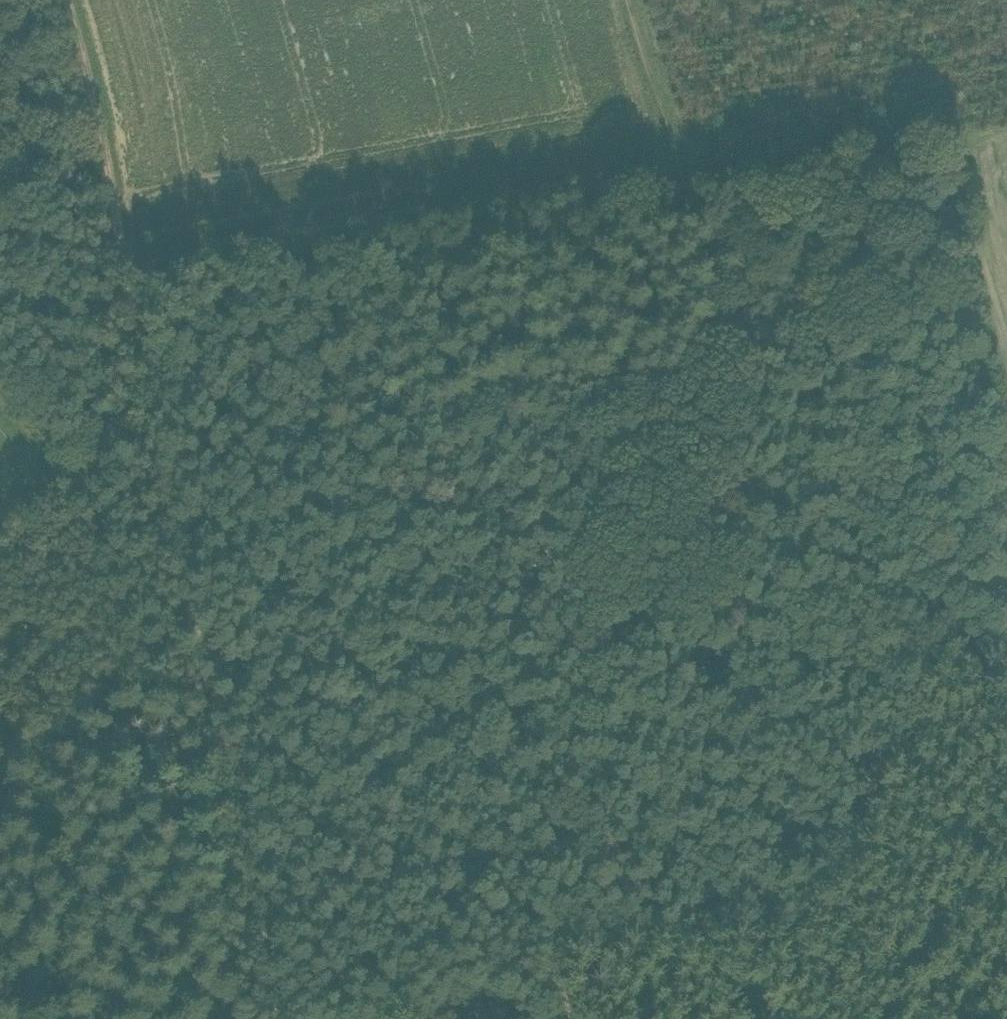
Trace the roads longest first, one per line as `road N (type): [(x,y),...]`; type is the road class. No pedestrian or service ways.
road 1 (track): [(60,0),(281,1018)]

